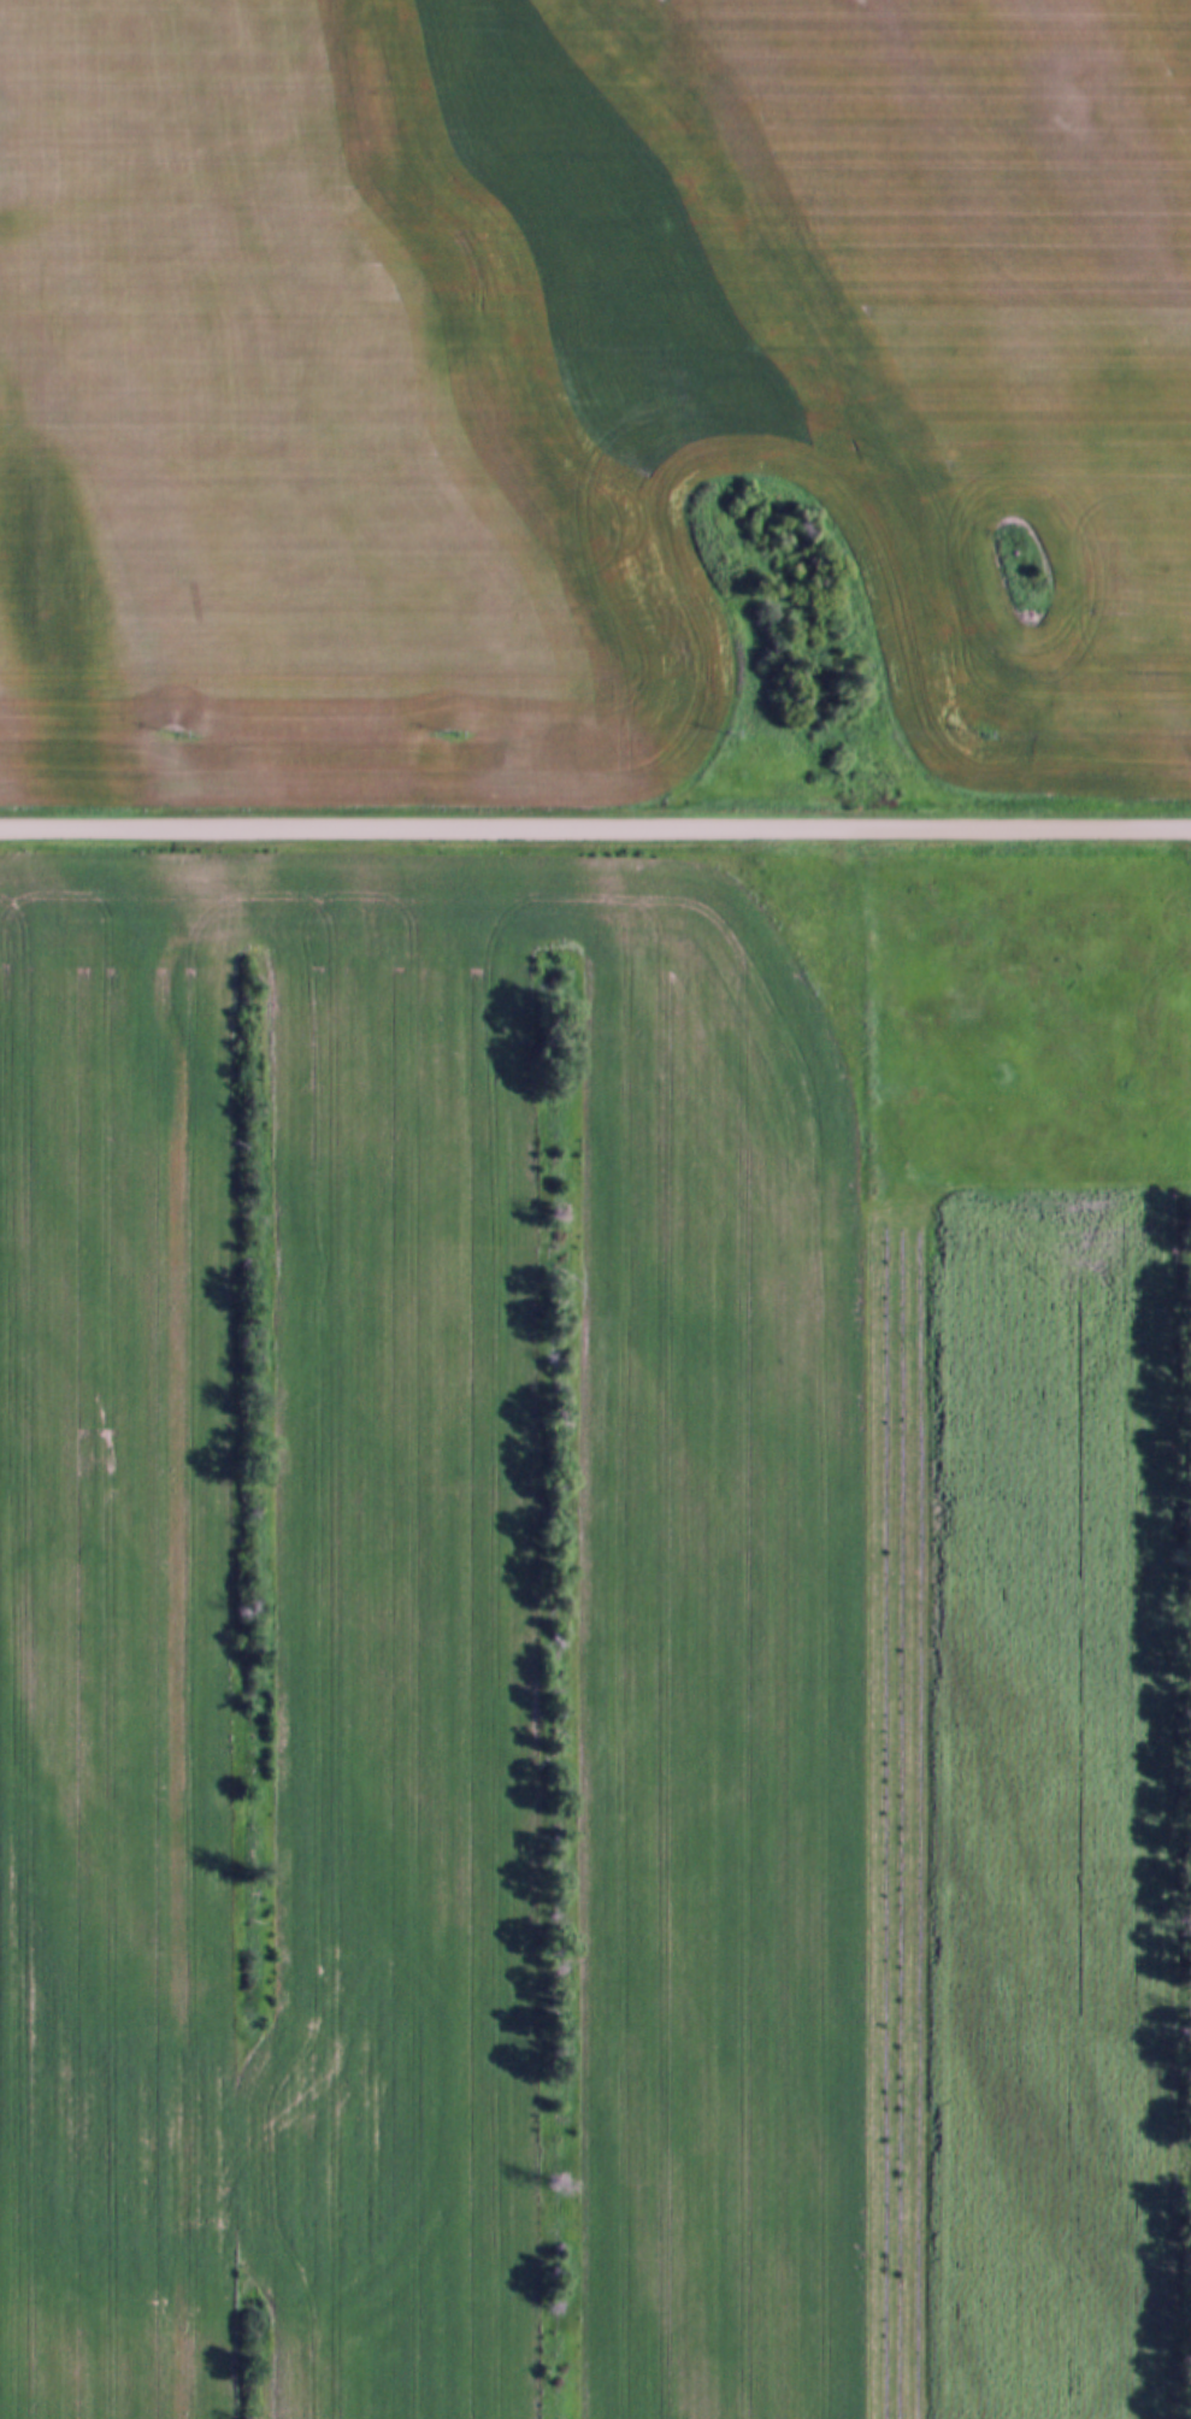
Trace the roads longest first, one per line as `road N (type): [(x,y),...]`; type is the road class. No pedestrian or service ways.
road 1 (tertiary): [(0,832),(1190,831)]

